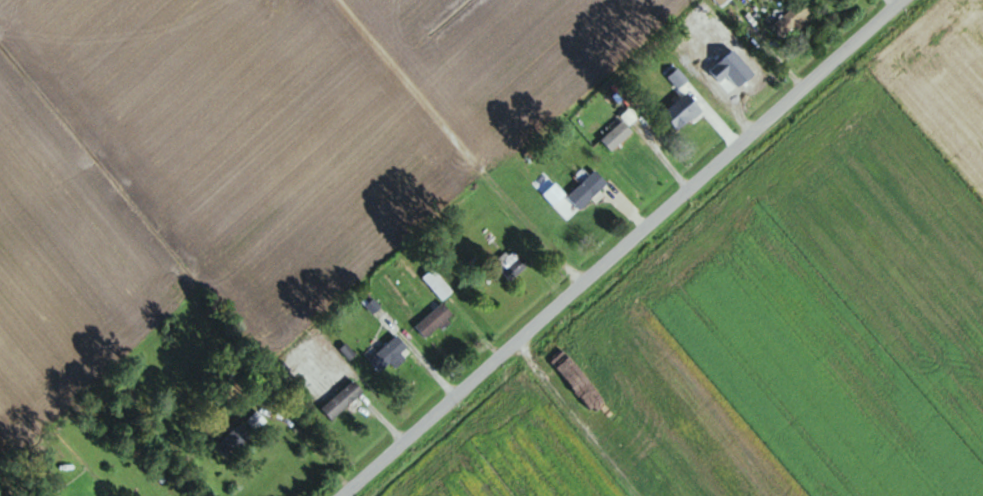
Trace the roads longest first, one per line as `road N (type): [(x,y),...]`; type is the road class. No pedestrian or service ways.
road 1 (residential): [(349,495),(910,0)]

